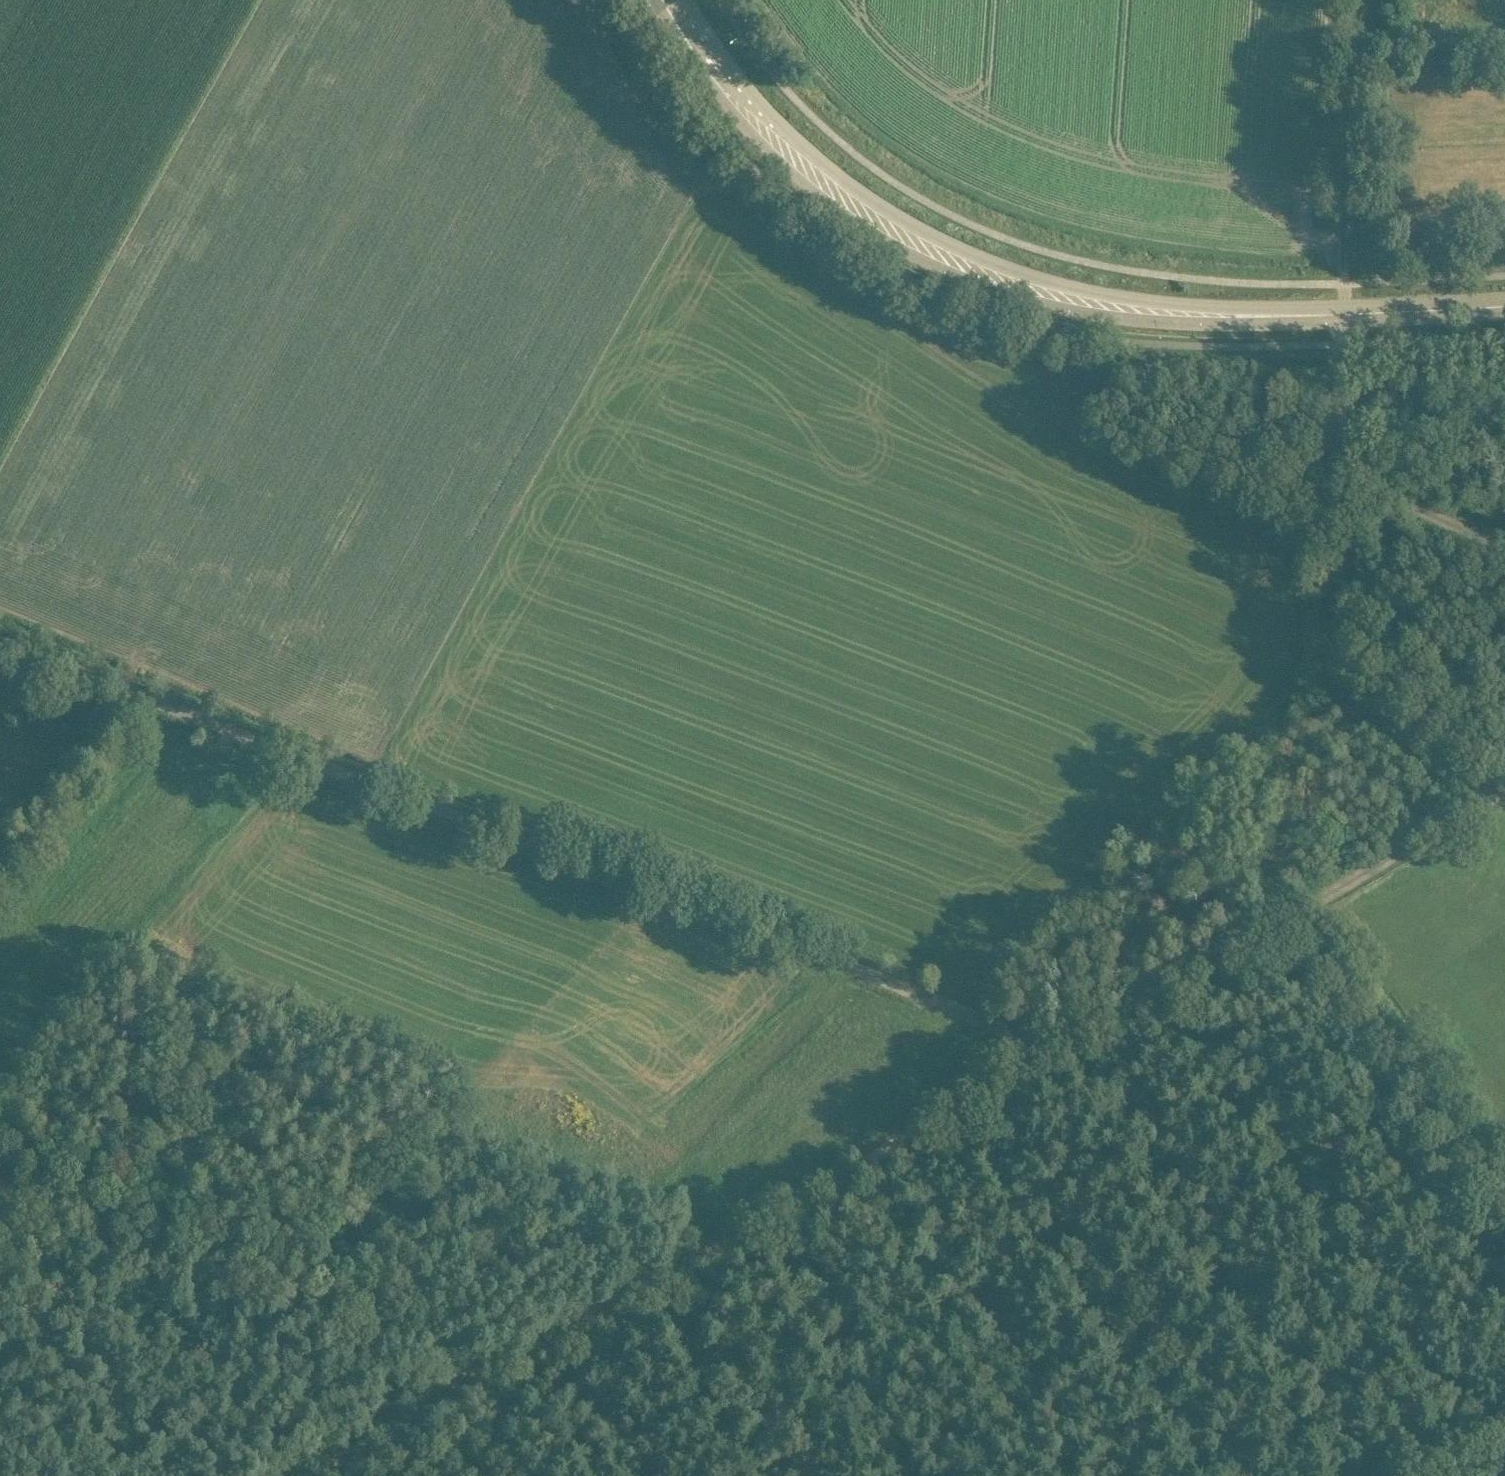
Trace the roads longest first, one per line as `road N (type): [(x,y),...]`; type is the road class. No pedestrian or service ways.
road 1 (unclassified): [(0,641),(898,984),(1052,1052)]
road 2 (tertiary): [(1504,304),(1340,315),(1161,305),(1045,289),(939,251),(853,201),(753,119),(672,0)]
road 3 (unclassified): [(301,1475),(1052,1052)]
road 4 (track): [(494,1475),(466,1426),(462,1387),(439,1356),(100,1215),(0,1188)]
road 5 (unclassified): [(1052,1052),(1504,788)]
road 6 (track): [(1504,545),(1364,470),(1347,444),(1340,409),(1340,315)]
road 7 (track): [(1359,0),(1340,315)]

